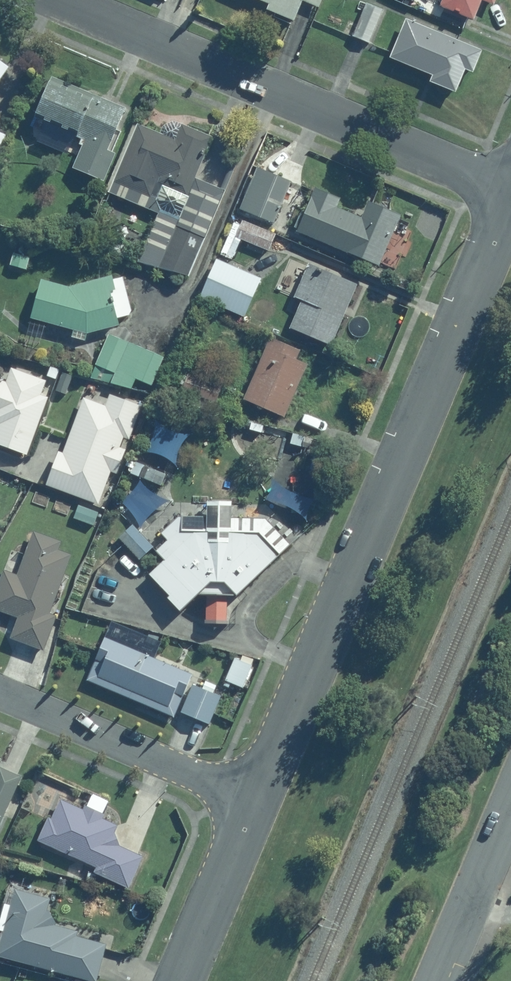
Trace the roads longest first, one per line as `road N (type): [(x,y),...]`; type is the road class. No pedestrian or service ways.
road 1 (residential): [(251,802),(510,199)]
road 2 (residential): [(62,0),(510,193)]
road 3 (residential): [(0,693),(251,802)]
road 4 (residential): [(167,980),(251,802)]
road 5 (unclassified): [(510,808),(438,980)]

